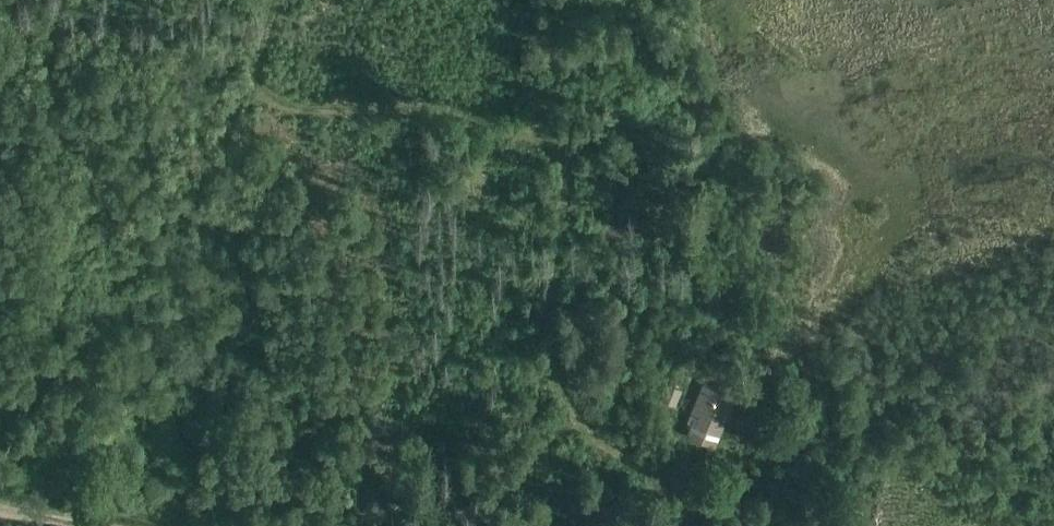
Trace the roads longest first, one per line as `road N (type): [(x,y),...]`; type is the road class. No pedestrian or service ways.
road 1 (track): [(279,0),(261,76),(286,97),(543,109),(570,129),(575,171),(552,387),(622,459),(679,492),(675,525)]
road 2 (track): [(678,498),(715,480),(834,447),(936,461),(963,475),(1053,495)]

